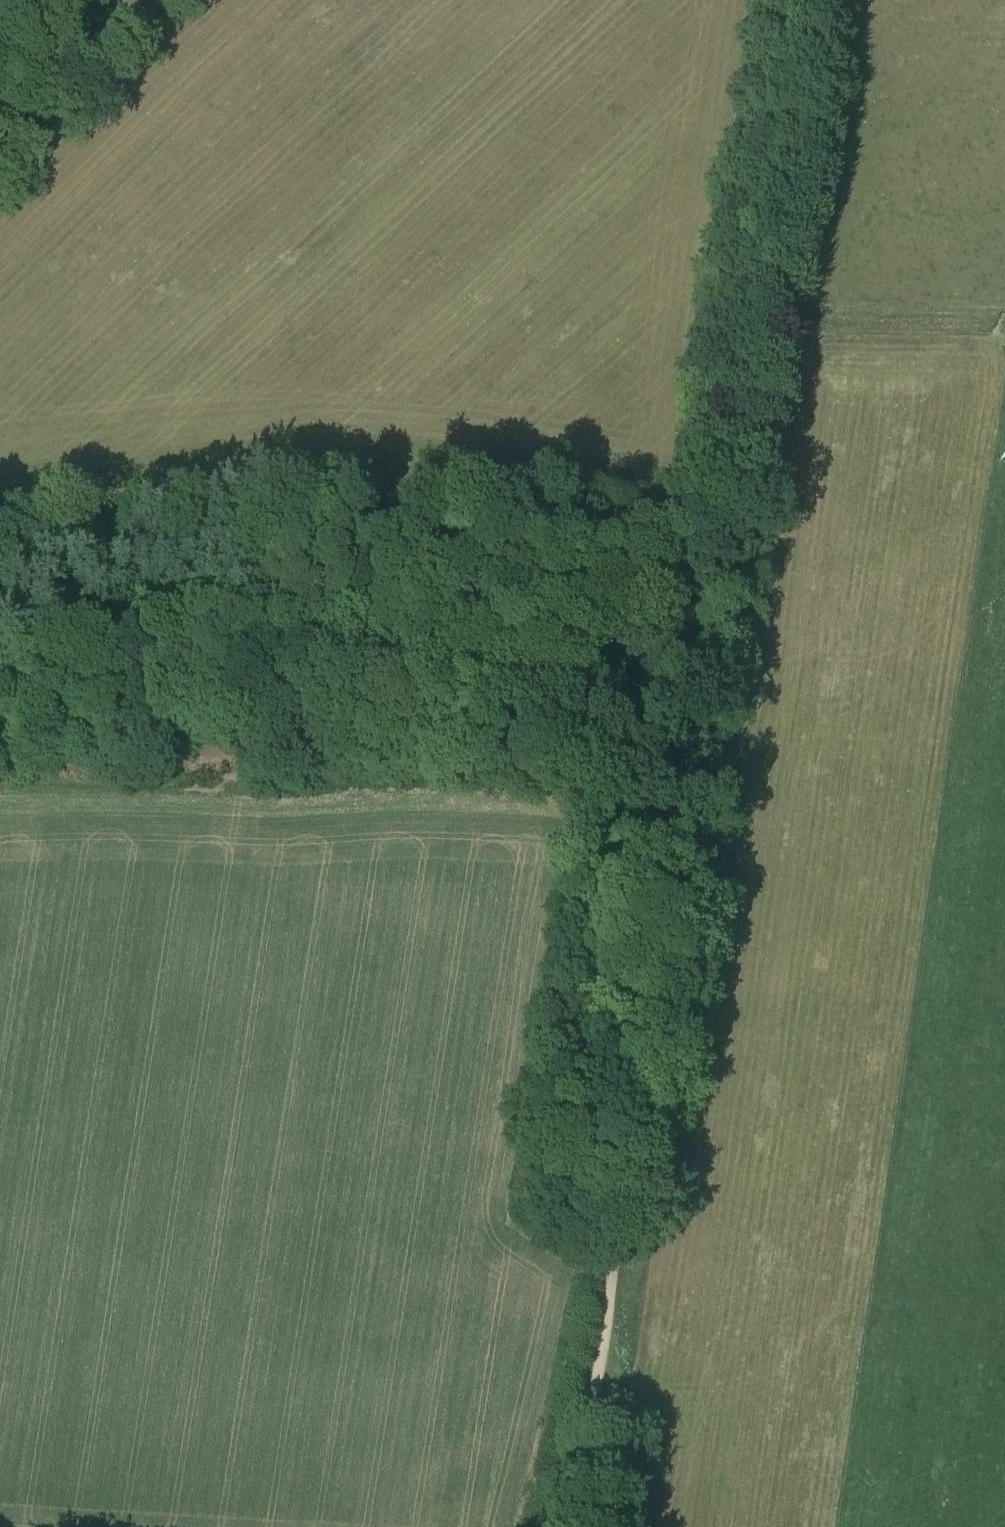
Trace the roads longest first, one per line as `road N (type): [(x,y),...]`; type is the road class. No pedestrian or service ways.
road 1 (track): [(803,0),(570,1526)]
road 2 (secondary): [(0,111),(117,0)]

